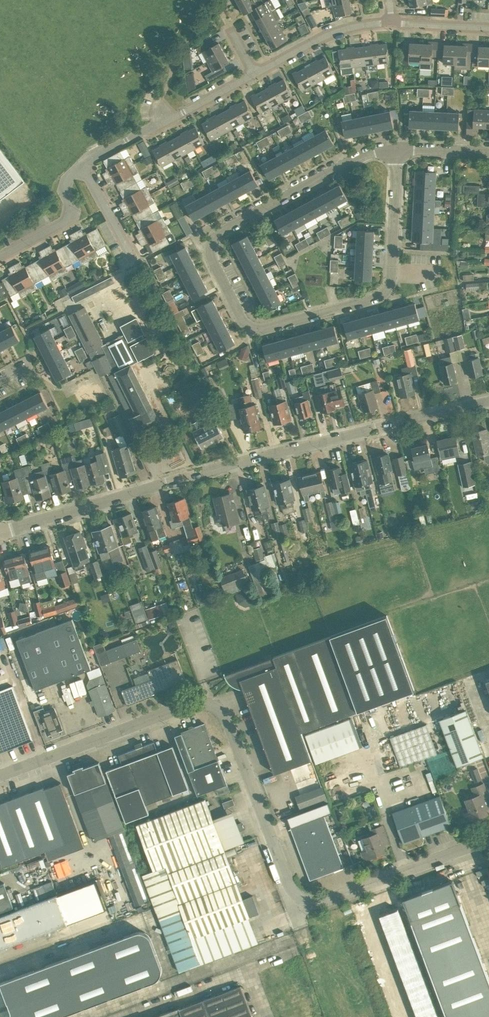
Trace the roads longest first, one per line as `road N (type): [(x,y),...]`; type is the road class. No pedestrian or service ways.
road 1 (residential): [(398,147),(386,291),(250,326),(210,256),(214,237),(384,149)]
road 2 (unclassified): [(371,883),(315,902),(293,893),(228,725),(206,704),(0,776)]
road 3 (unclassified): [(0,532),(176,477),(488,402)]
road 4 (unclassified): [(371,883),(379,904),(366,909),(405,1016)]
road 5 (residential): [(254,73),(326,36),(390,22)]
road 6 (residential): [(0,256),(68,219),(66,182),(81,163)]
road 7 (unclassified): [(488,839),(371,883)]

